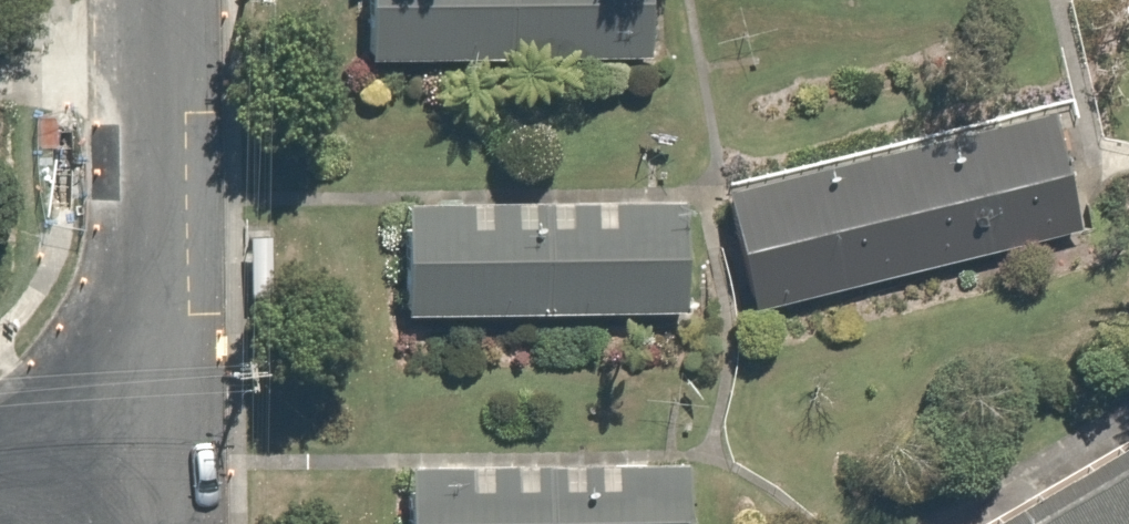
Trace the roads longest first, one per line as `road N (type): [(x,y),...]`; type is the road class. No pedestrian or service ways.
road 1 (tertiary): [(155,0),(156,468)]
road 2 (tertiary): [(156,468),(0,470)]

